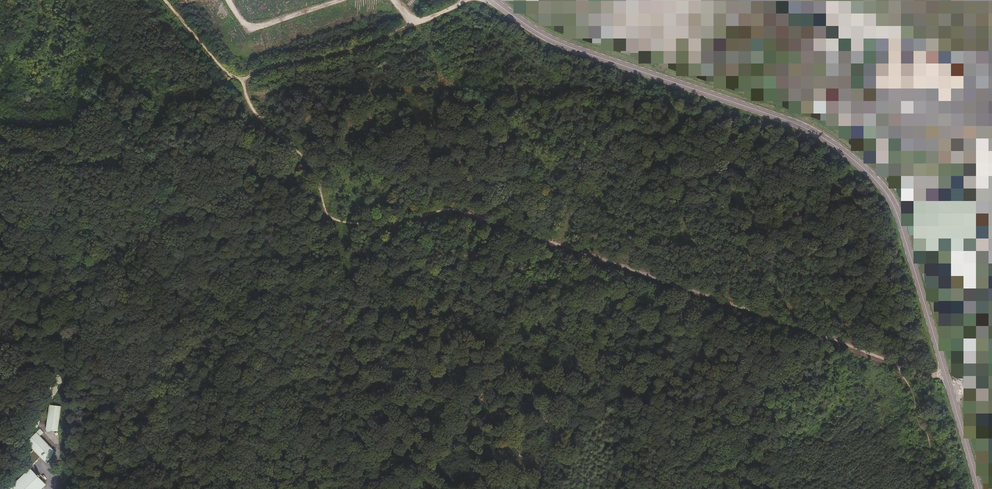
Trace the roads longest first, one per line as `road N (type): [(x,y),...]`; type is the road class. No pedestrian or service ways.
road 1 (secondary): [(493,0),(558,42),(795,123),(871,175),(896,211),(979,488)]
road 2 (track): [(325,216),(393,224),(462,212),(895,365)]
road 3 (track): [(100,488),(208,330),(297,265),(325,216)]
road 4 (track): [(165,0),(242,80),(258,116),(310,166),(325,216)]
road 5 (track): [(242,80),(392,36),(463,0)]

